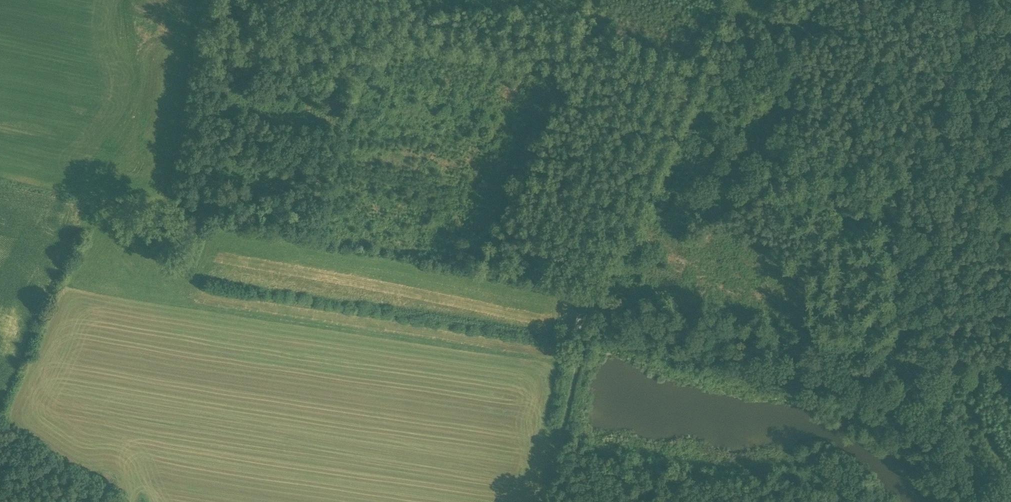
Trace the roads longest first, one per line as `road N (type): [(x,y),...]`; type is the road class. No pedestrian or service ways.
road 1 (track): [(599,300),(547,501)]

